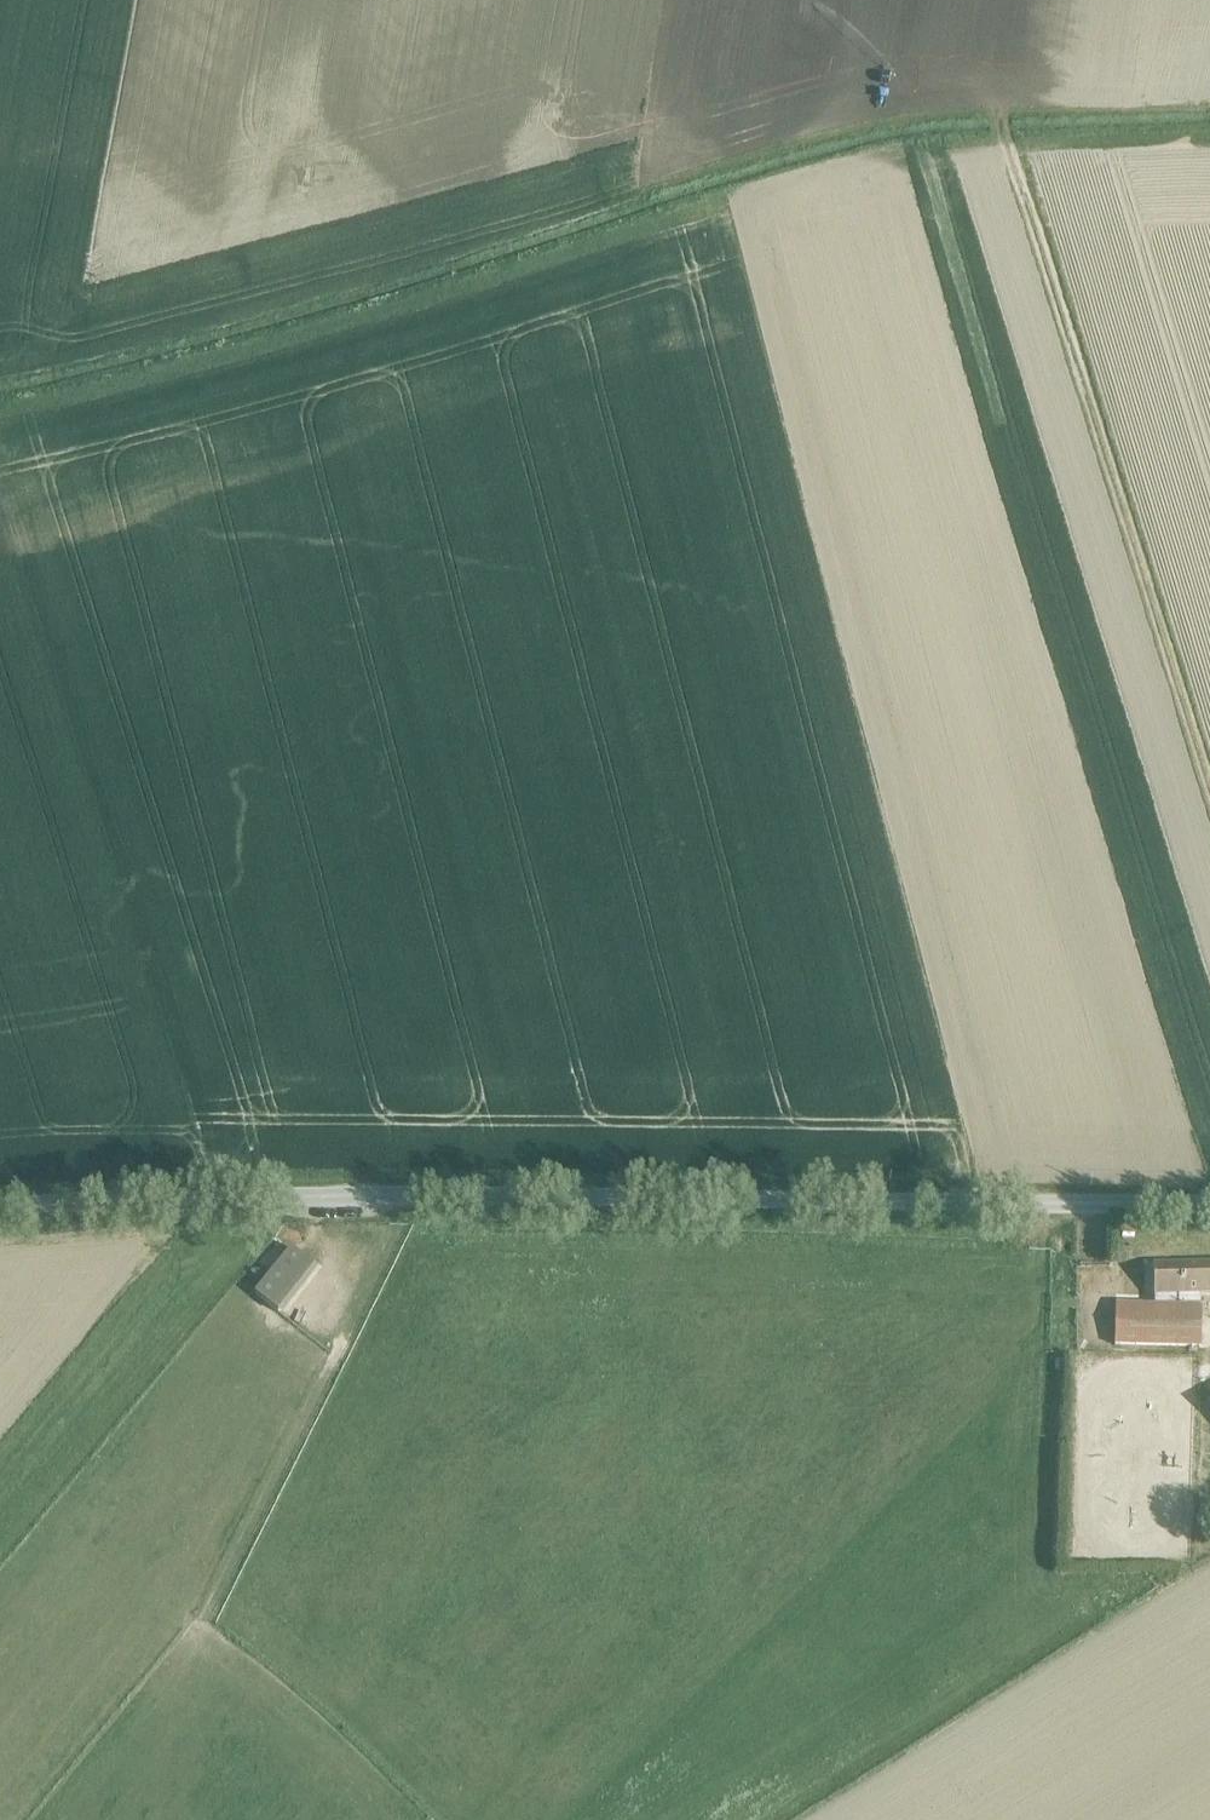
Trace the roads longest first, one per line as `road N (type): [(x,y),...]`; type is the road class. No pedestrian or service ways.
road 1 (unclassified): [(0,1212),(529,1203),(1209,1209)]
road 2 (track): [(997,98),(1209,781)]

